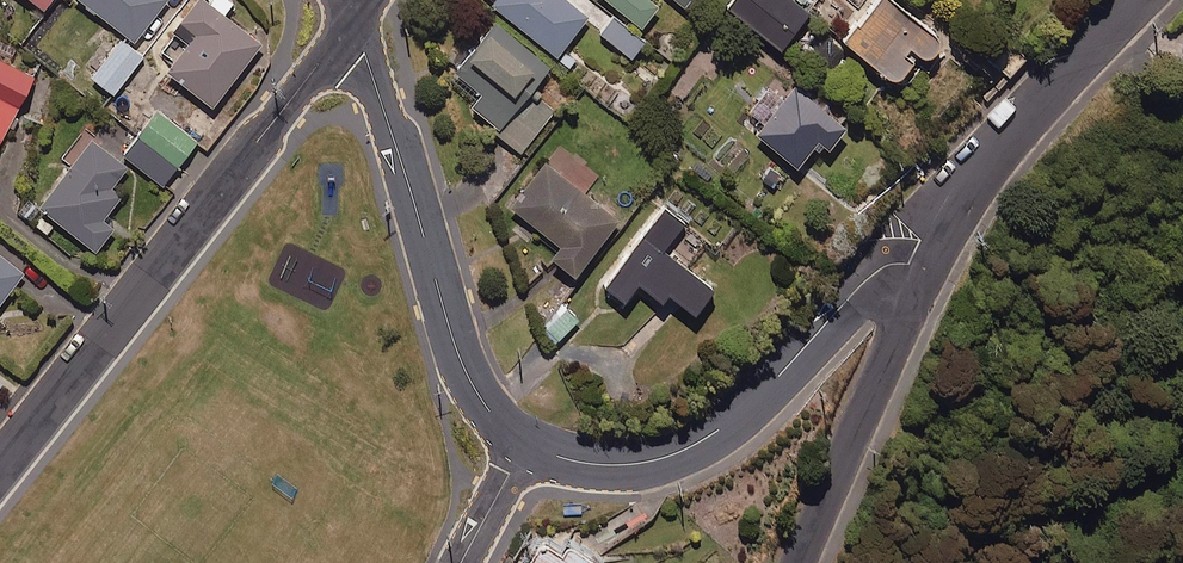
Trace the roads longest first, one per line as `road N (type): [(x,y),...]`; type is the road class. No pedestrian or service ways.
road 1 (residential): [(355,21),(0,469)]
road 2 (residential): [(528,444),(597,465),(688,447),(735,417),(873,271),(897,262),(928,266)]
road 3 (residential): [(355,21),(468,375),(487,410),(528,444)]
road 4 (residential): [(928,266),(1005,140),(1137,0)]
road 5 (residential): [(797,562),(928,266)]
road 6 (residential): [(528,444),(463,562)]

